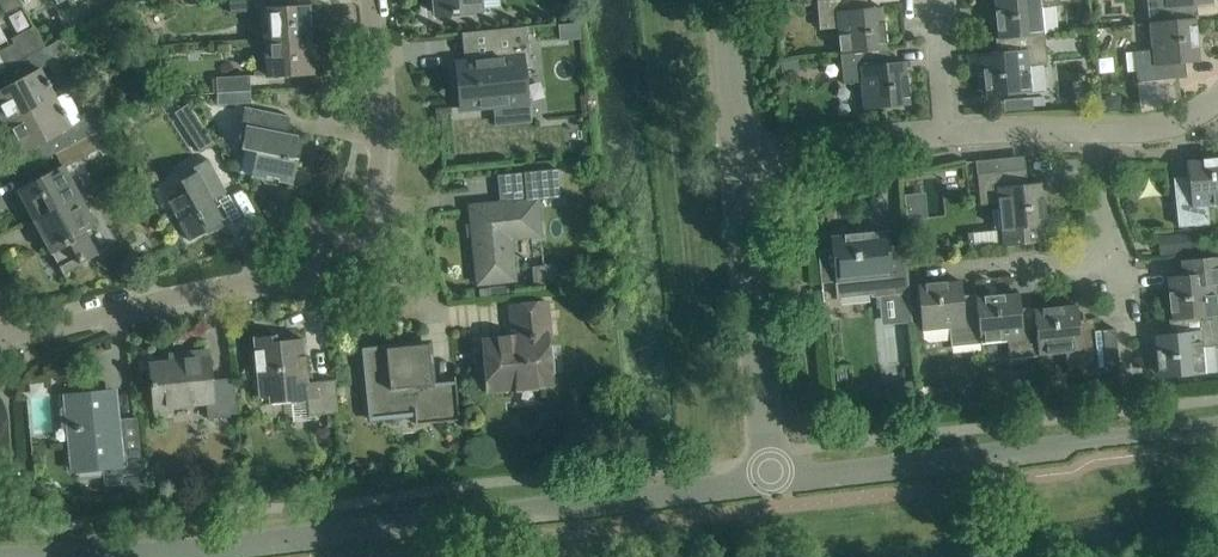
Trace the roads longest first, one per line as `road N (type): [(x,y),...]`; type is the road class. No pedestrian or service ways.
road 1 (unclassified): [(60,556),(224,549),(772,480)]
road 2 (unclassified): [(772,480),(1217,430)]
road 3 (residential): [(1,337),(298,274),(355,236)]
road 4 (residential): [(772,480),(740,156)]
road 5 (residential): [(355,236),(378,180),(369,0)]
road 6 (residential): [(740,156),(950,133)]
road 7 (residential): [(740,156),(724,0)]
road 8 (residential): [(950,133),(1094,129)]
road 9 (residential): [(980,269),(1114,259)]
road 10 (residential): [(950,133),(935,0)]
road 11 (residential): [(1114,259),(1094,129)]
road 12 (residential): [(1094,129),(1174,122),(1217,95)]

